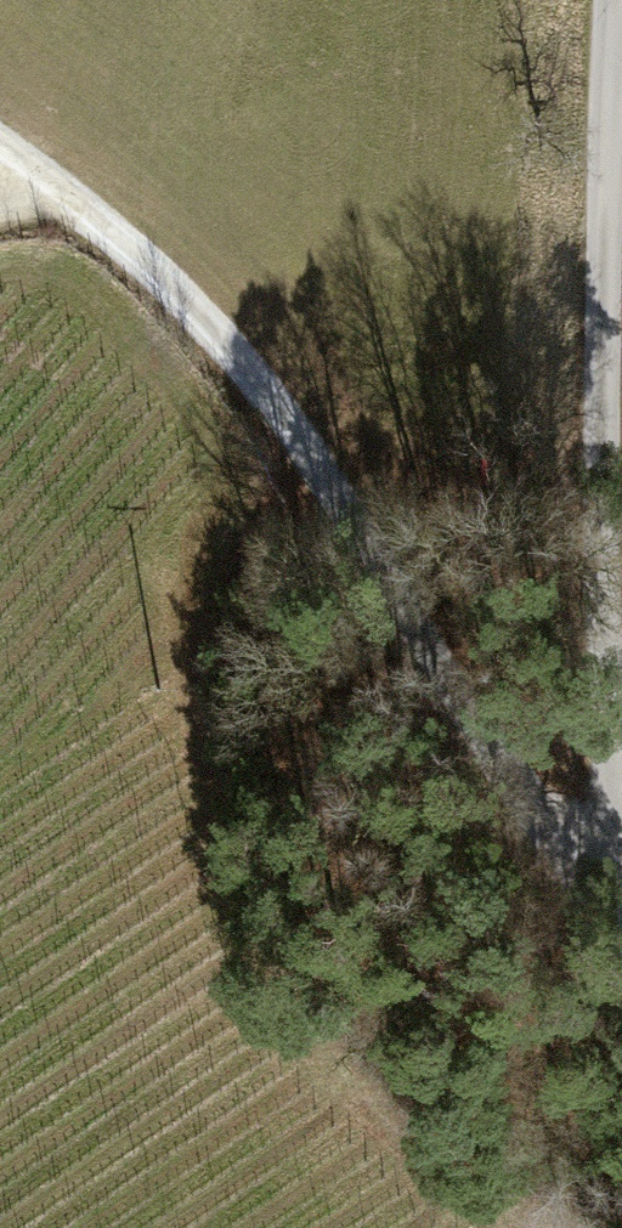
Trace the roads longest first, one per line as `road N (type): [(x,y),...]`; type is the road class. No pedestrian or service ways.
road 1 (track): [(621,902),(533,821),(295,431),(177,291),(41,173)]
road 2 (unclassified): [(611,0),(600,357),(604,686),(621,831)]

